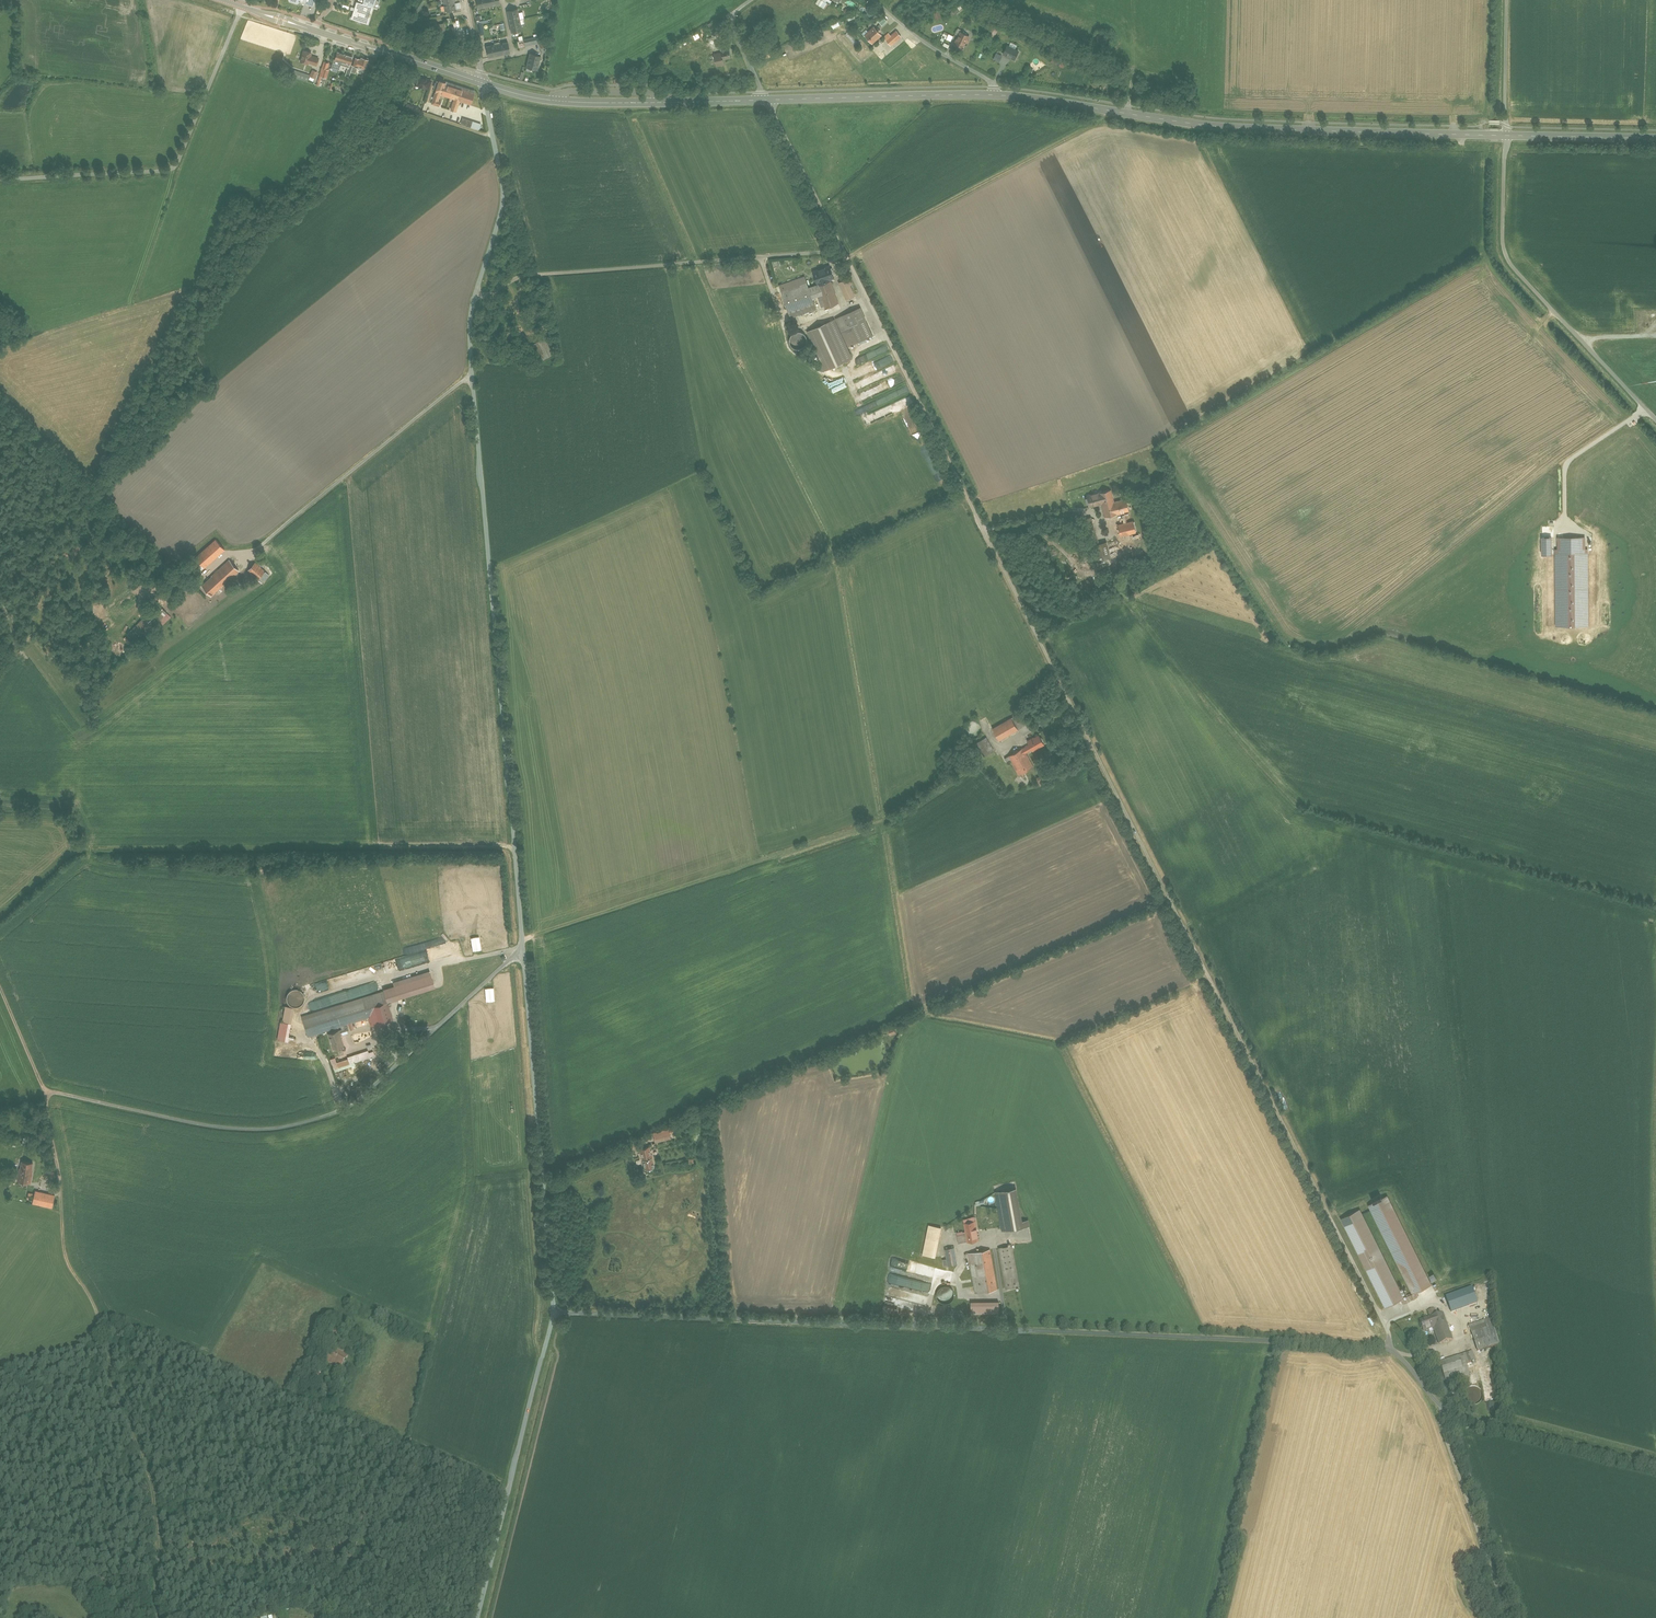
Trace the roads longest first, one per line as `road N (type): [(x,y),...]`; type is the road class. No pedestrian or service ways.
road 1 (unclassified): [(839,248),(1387,1330),(1389,1349)]
road 2 (unclassified): [(476,293),(470,341),(554,1310)]
road 3 (unclassified): [(1389,1349),(554,1310)]
road 4 (secondary): [(1507,135),(1215,126),(994,95)]
road 5 (unclassified): [(839,248),(515,278),(476,293)]
road 6 (unclassified): [(242,6),(171,167),(0,180)]
road 7 (unclassified): [(1655,419),(1510,263),(1502,235),(1507,135)]
road 8 (unclassified): [(554,1310),(477,1617)]
road 9 (secondary): [(764,100),(573,103),(483,83)]
road 10 (secondary): [(994,95),(764,100)]
road 11 (unclassified): [(1655,1467),(1442,1409)]
road 12 (unclassified): [(1442,1409),(1508,1617)]
road 13 (unclassified): [(483,83),(502,199),(476,293)]
road 14 (unclassified): [(764,100),(839,248)]
road 15 (residential): [(994,95),(988,79),(936,50),(875,0)]
road 16 (secondary): [(1655,138),(1507,135)]
road 17 (unclassified): [(1506,0),(1507,135)]

